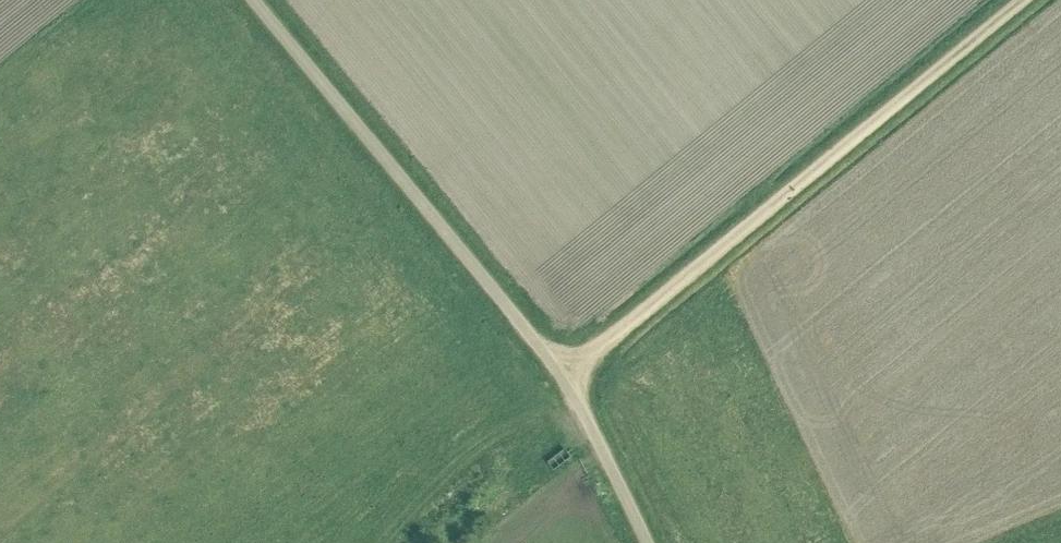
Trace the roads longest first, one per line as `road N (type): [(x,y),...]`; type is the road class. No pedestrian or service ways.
road 1 (unclassified): [(252,0),(562,376),(643,542)]
road 2 (track): [(1021,0),(562,376)]

